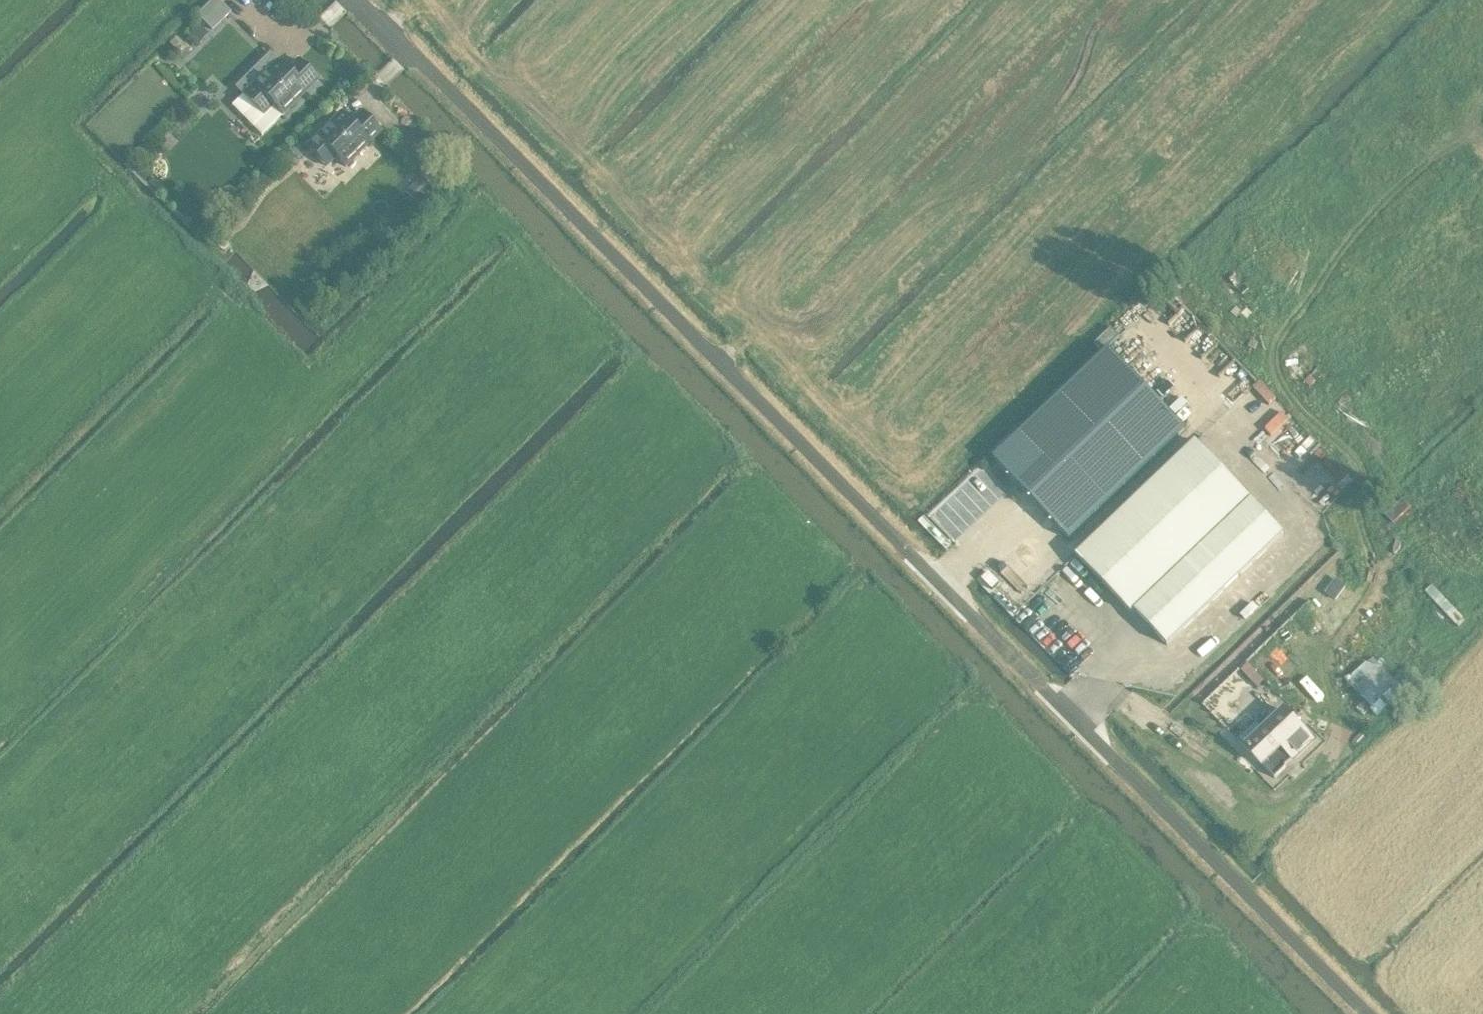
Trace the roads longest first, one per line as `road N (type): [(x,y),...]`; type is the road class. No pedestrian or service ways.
road 1 (unclassified): [(1367,1013),(359,0)]

